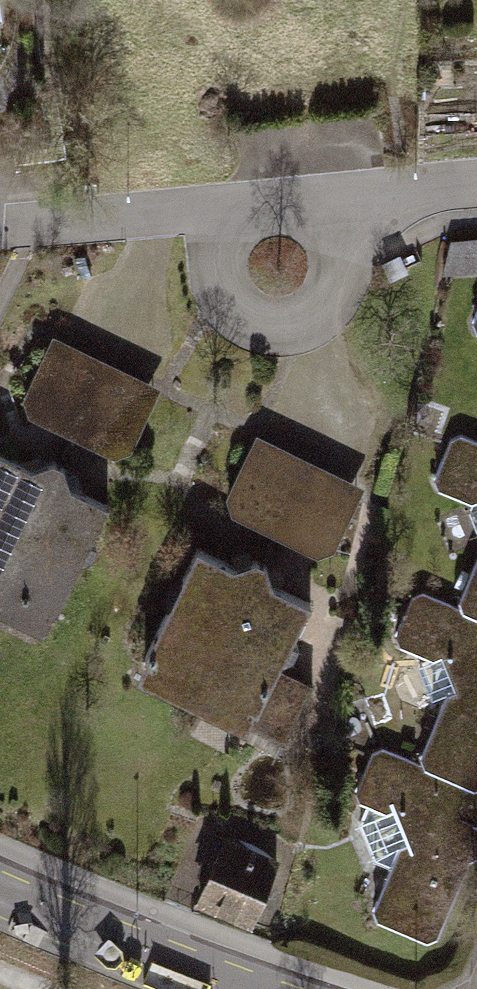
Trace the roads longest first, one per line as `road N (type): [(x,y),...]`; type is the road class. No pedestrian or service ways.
road 1 (residential): [(476,188),(0,219)]
road 2 (secondary): [(0,890),(156,962),(239,988)]

